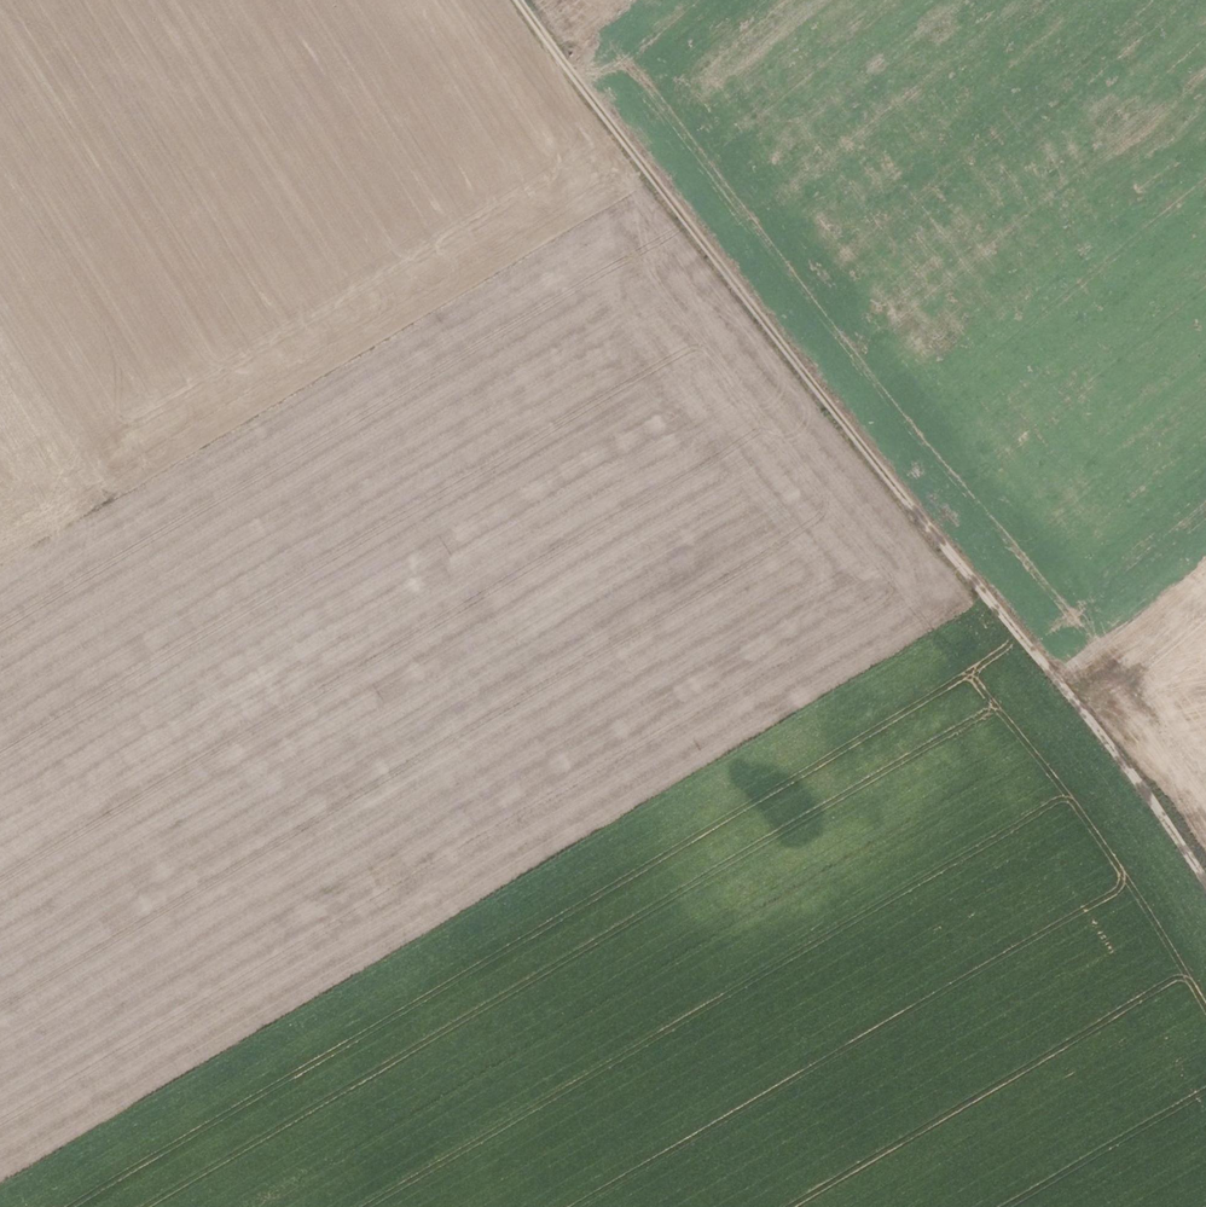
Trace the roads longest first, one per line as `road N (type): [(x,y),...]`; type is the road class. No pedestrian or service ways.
road 1 (track): [(528,0),(1205,887)]

